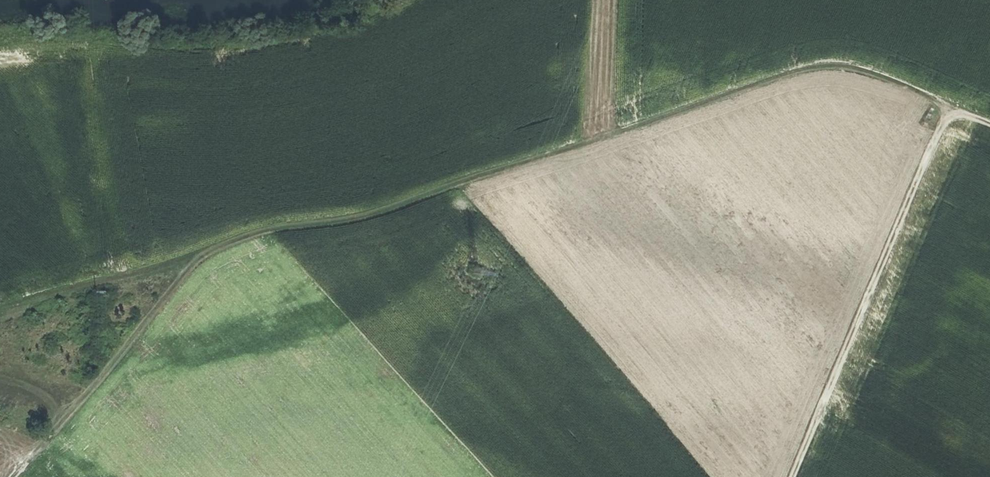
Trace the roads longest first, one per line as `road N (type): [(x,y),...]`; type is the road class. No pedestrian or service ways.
road 1 (track): [(15,476),(224,242),(277,226),(387,210),(812,69),(889,82),(960,116)]
road 2 (track): [(793,476),(924,144),(960,116),(989,125)]
road 3 (track): [(0,308),(224,242)]

